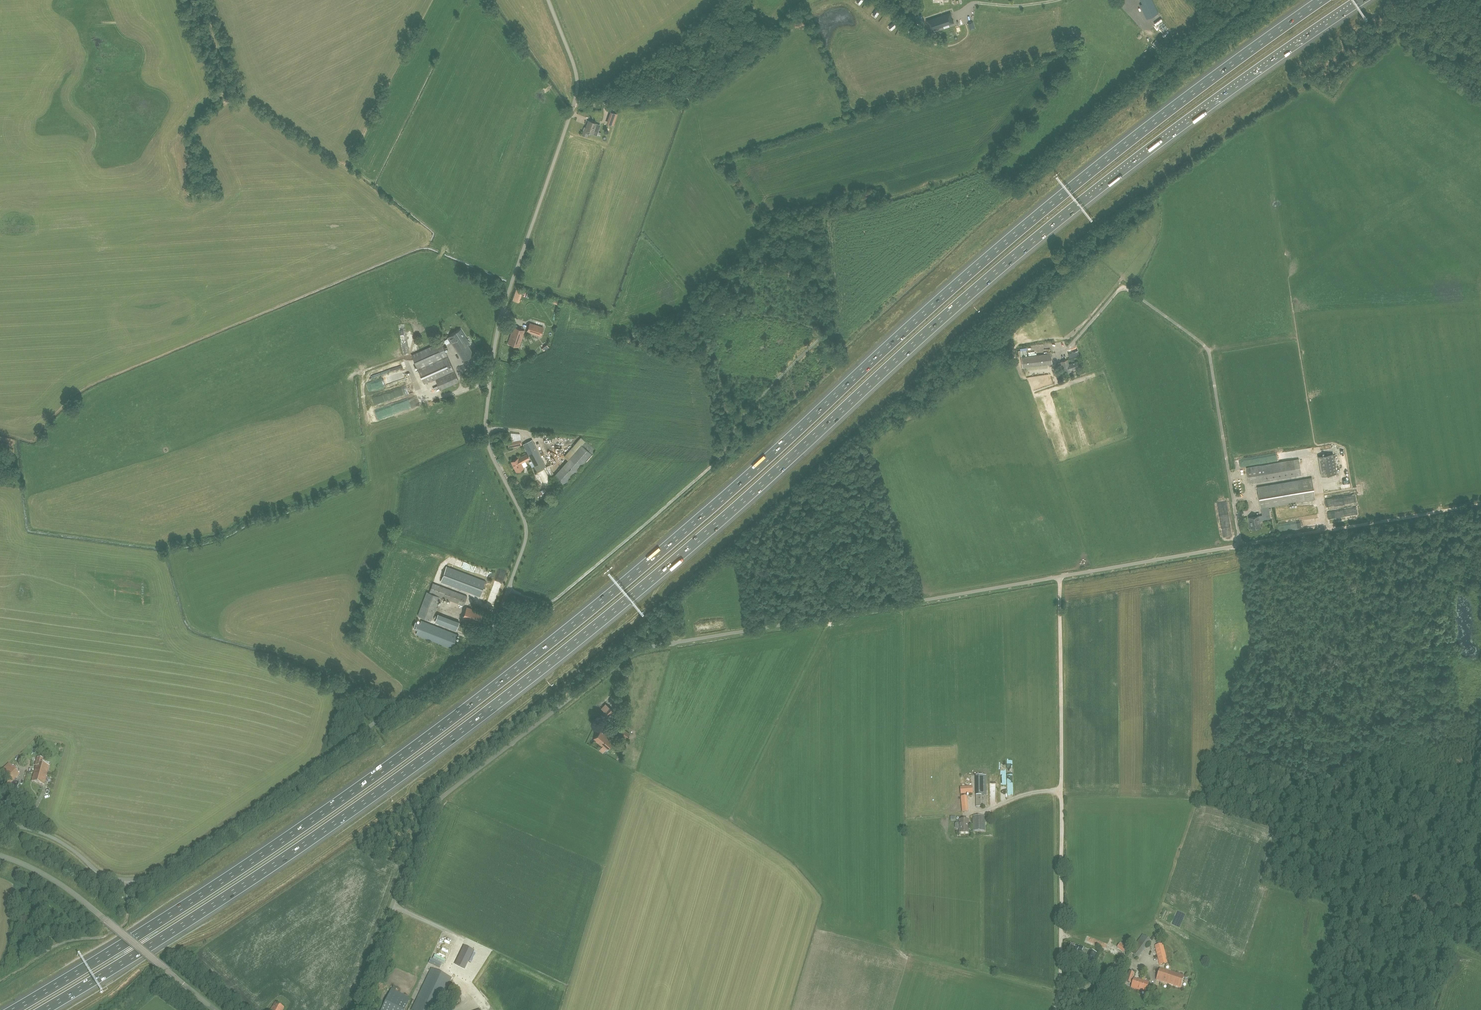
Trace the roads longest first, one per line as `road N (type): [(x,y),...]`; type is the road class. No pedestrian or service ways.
road 1 (motorway): [(44,1009),(257,876),(500,702),(734,509),(1032,241),(1360,0)]
road 2 (motorway): [(1322,0),(1026,226),(707,512),(490,690),(216,885),(13,1009)]
road 3 (unclassified): [(352,1009),(427,811),(635,652),(1336,528)]
road 4 (unclassified): [(129,880),(173,861),(383,717),(493,628),(526,531),(485,439),(489,379),(500,317),(576,91),(549,0)]
road 5 (track): [(1054,1009),(1061,935),(1060,577)]
road 6 (track): [(508,589),(557,599),(717,461),(735,429)]
road 7 (unclassified): [(215,1009),(68,889),(0,855)]
road 8 (unclassified): [(0,985),(68,942),(115,934),(128,923),(129,880)]
road 9 (track): [(1480,504),(1336,528)]
road 10 (track): [(735,429),(836,325)]
road 11 (unclassified): [(0,825),(48,836),(102,874),(129,880)]

